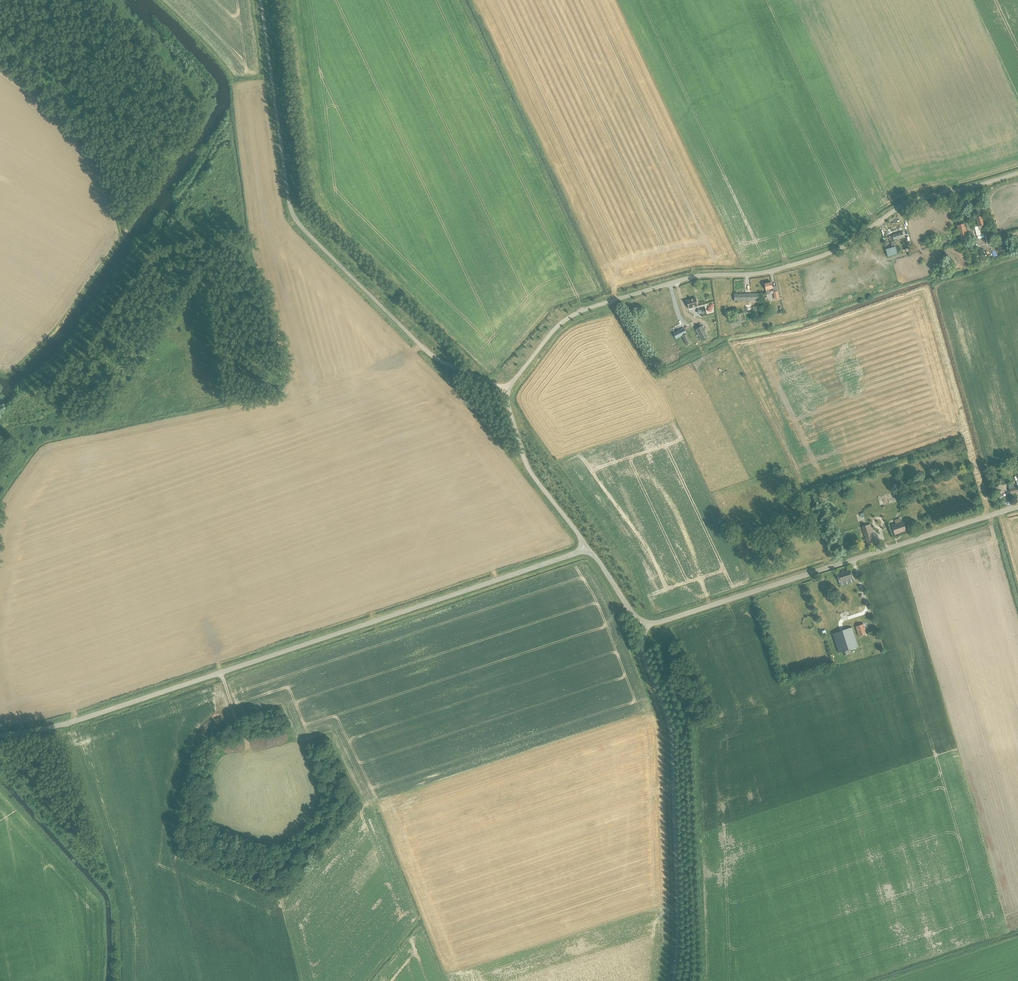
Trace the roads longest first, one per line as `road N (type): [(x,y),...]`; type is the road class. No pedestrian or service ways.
road 1 (unclassified): [(0,736),(64,725),(587,548)]
road 2 (unclassified): [(508,389),(550,335),(580,311),(686,278),(758,274),(819,257),(911,202),(1017,173)]
road 3 (unclassified): [(508,389),(428,353),(299,218),(266,0)]
road 4 (unclassified): [(647,626),(1017,507)]
road 5 (unclassified): [(673,980),(672,757),(670,726),(643,656),(647,626)]
road 6 (track): [(221,672),(248,744),(278,751),(327,737),(366,803)]
road 7 (unclassified): [(587,548),(526,465),(508,389)]

